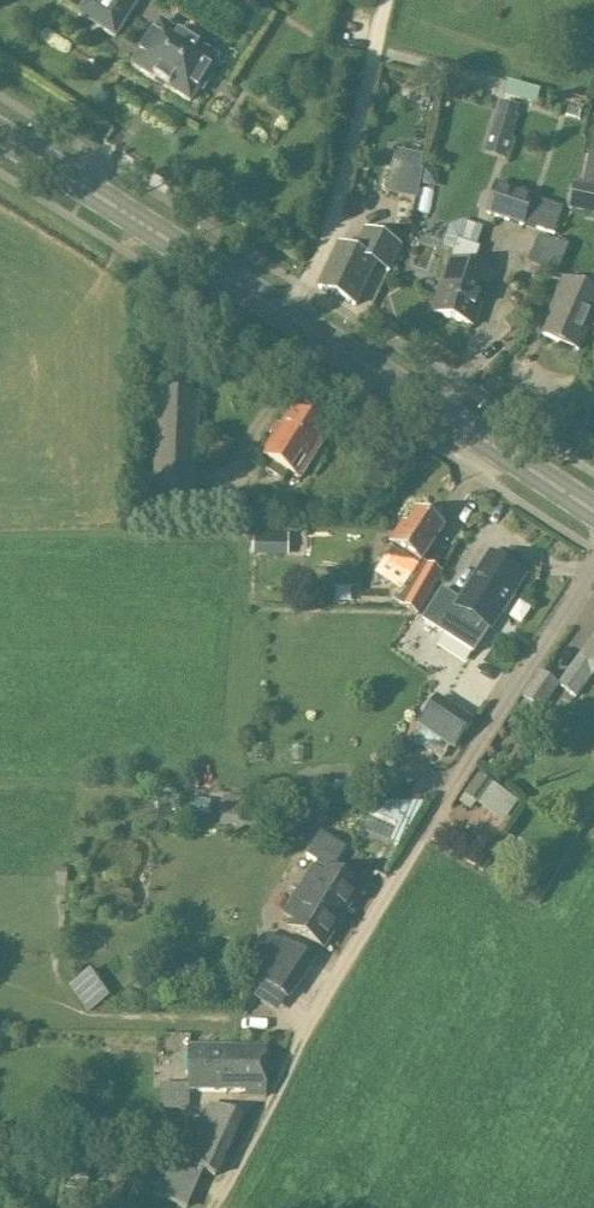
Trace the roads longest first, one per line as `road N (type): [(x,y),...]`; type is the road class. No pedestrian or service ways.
road 1 (unclassified): [(211,1207),(417,842),(593,563)]
road 2 (primary): [(593,512),(0,133)]
road 3 (track): [(283,313),(324,243),(384,0)]

